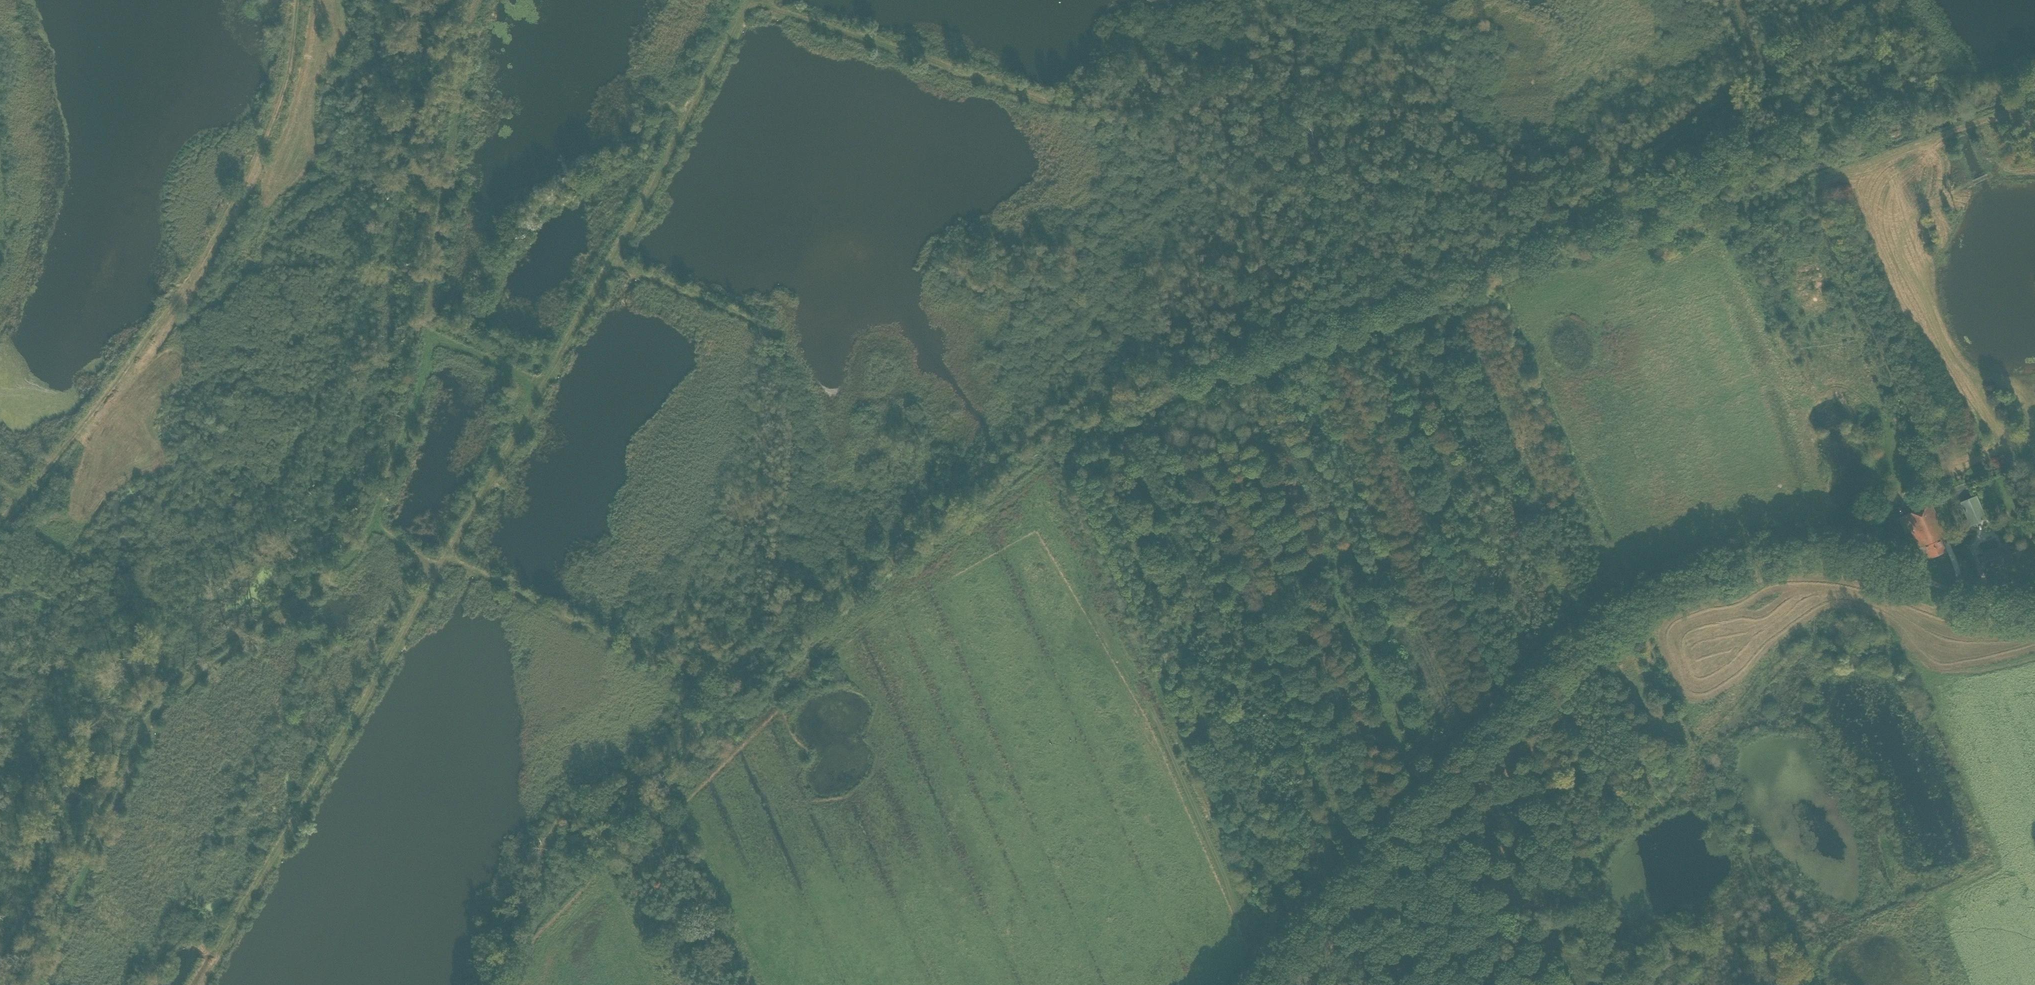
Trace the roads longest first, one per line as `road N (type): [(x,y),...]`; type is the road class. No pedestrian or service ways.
road 1 (track): [(750,0),(1061,105),(1147,109),(1293,149),(1419,164),(1548,218),(1753,55),(1741,0)]
road 2 (track): [(199,984),(450,552),(749,0)]
road 3 (track): [(1262,984),(1490,737),(1580,647),(1637,608),(1699,577),(1767,557),(1835,555),(1887,567)]
road 4 (track): [(2034,607),(1982,601),(1887,567)]

